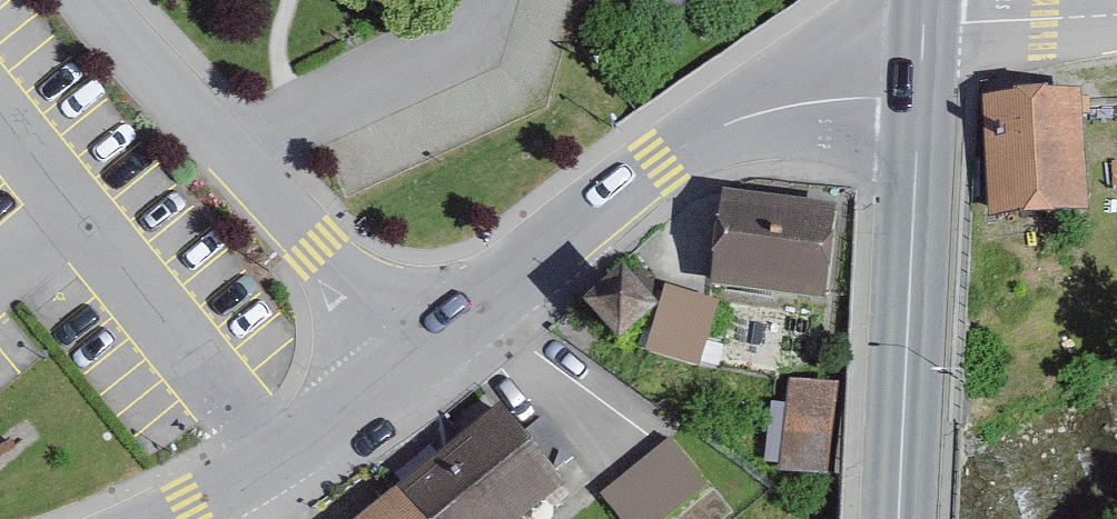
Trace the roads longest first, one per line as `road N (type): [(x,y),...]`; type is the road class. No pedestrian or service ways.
road 1 (unclassified): [(920,100),(799,103),(703,138),(421,352)]
road 2 (residential): [(104,0),(421,352)]
road 3 (primary): [(920,100),(899,518)]
road 4 (unclassified): [(421,352),(279,451),(157,518)]
road 5 (residential): [(1116,13),(924,24)]

